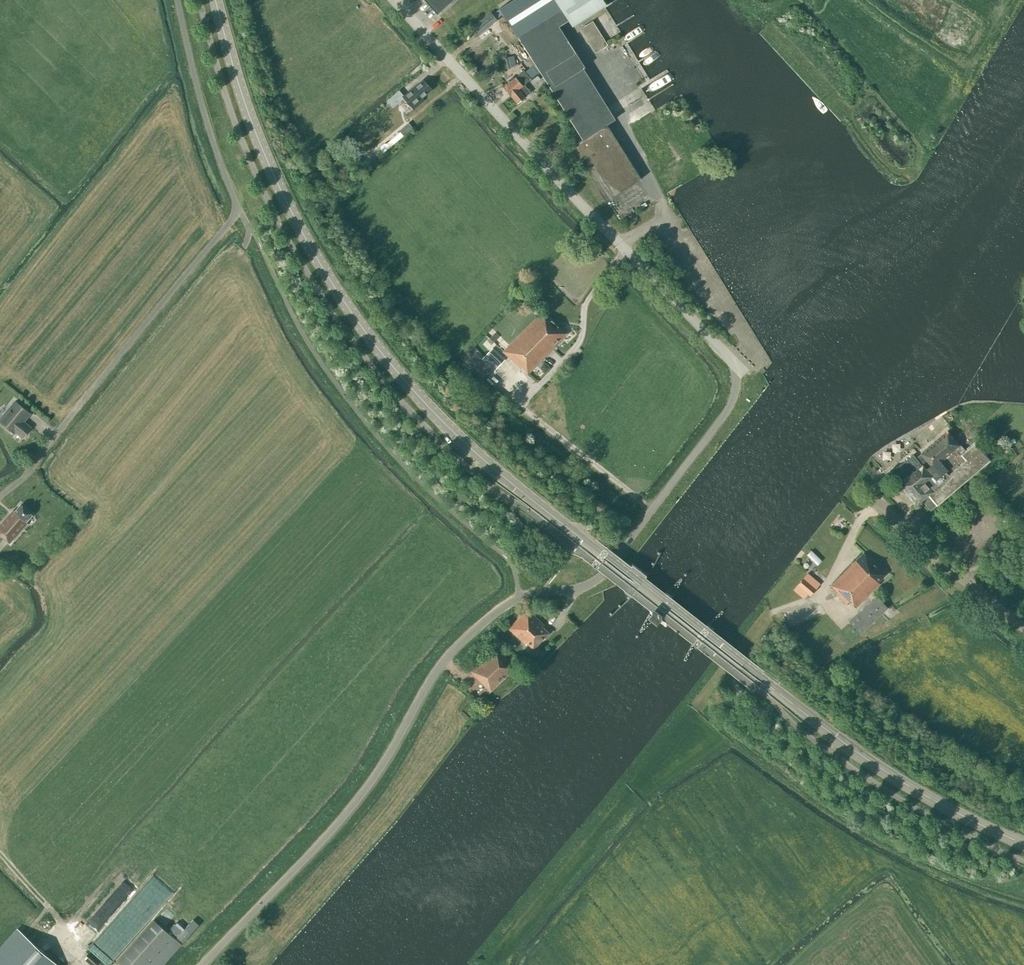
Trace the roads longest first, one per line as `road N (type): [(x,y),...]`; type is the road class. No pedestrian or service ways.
road 1 (unclassified): [(204,964),(341,830),(447,659),(521,595),(572,590),(602,575),(736,388),(730,358),(392,0)]
road 2 (secondary): [(1023,845),(931,799),(845,744),(442,421),(378,349),(301,231),(249,116),(215,0)]
road 3 (unclassified): [(241,212),(178,0)]
road 4 (unclassified): [(1023,627),(877,501)]

